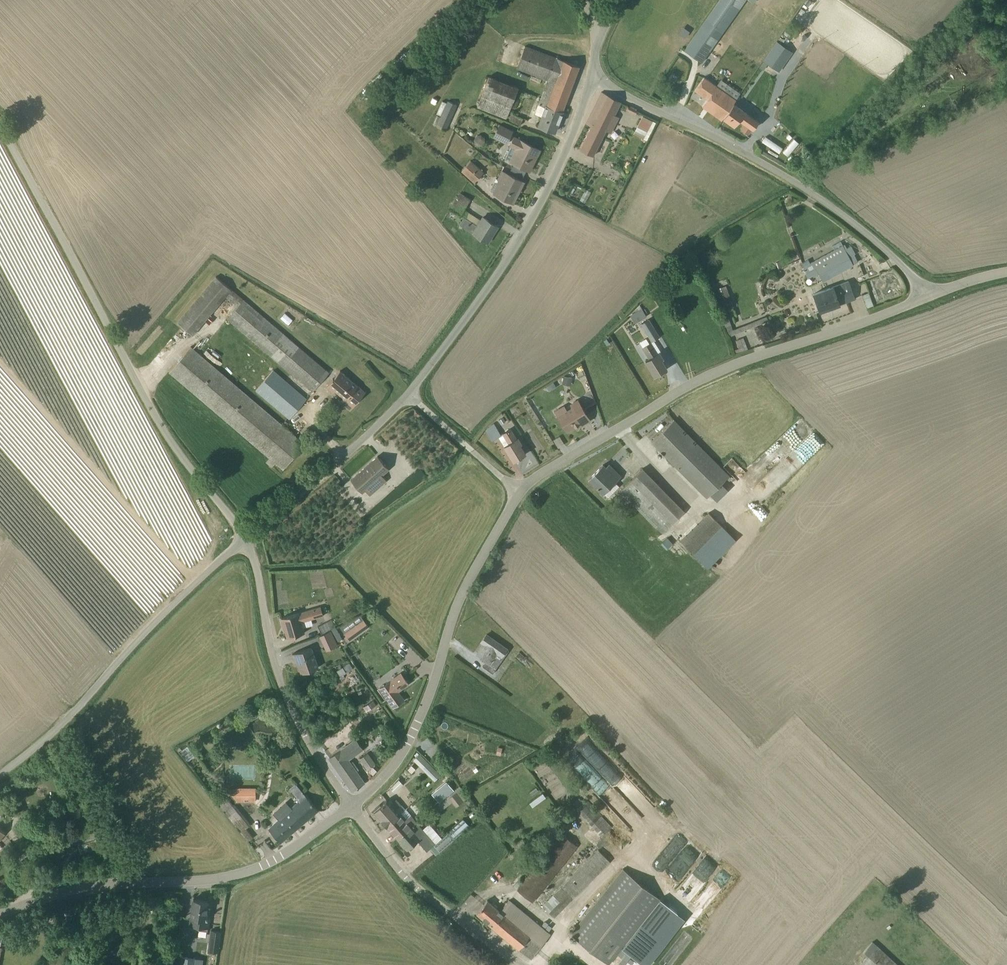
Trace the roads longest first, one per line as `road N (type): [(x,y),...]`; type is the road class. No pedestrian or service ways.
road 1 (unclassified): [(0,125),(151,409),(245,540)]
road 2 (unclassified): [(928,296),(689,386),(519,494)]
road 3 (unclassified): [(594,79),(787,178),(895,258),(928,296)]
road 4 (unclassified): [(0,914),(59,892),(234,876),(289,852),(351,810)]
road 5 (unclassified): [(410,396),(529,226),(594,79)]
road 6 (unclassified): [(519,494),(452,621),(409,741),(351,810)]
road 7 (unclassified): [(0,777),(66,723),(147,631),(245,540)]
road 8 (unclassified): [(245,540),(284,694),(351,810)]
road 9 (unclassified): [(351,810),(400,872),(521,964)]
road 10 (unclassified): [(245,540),(410,396)]
road 11 (unclassified): [(410,396),(519,494)]

